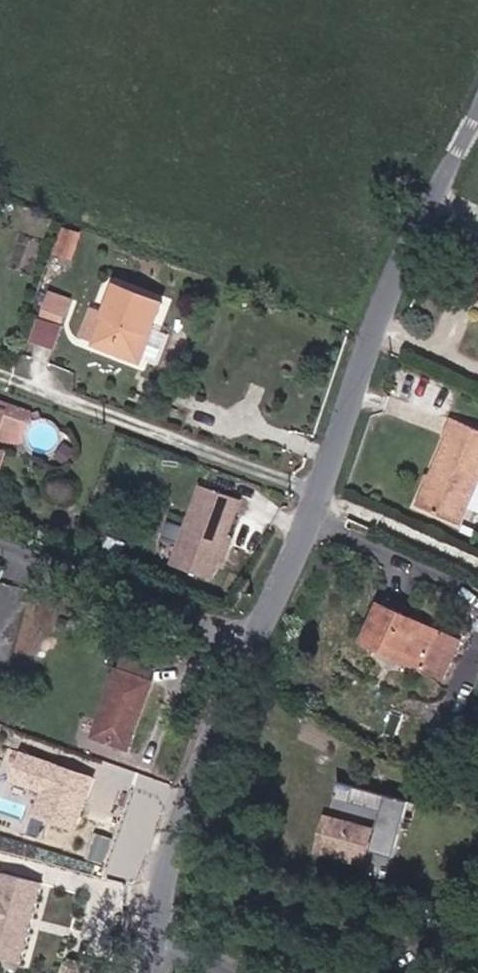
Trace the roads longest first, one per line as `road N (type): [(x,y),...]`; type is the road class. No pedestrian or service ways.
road 1 (tertiary): [(253,640),(477,115)]
road 2 (tertiary): [(154,972),(156,866),(253,640)]
road 3 (residential): [(253,640),(0,543)]

